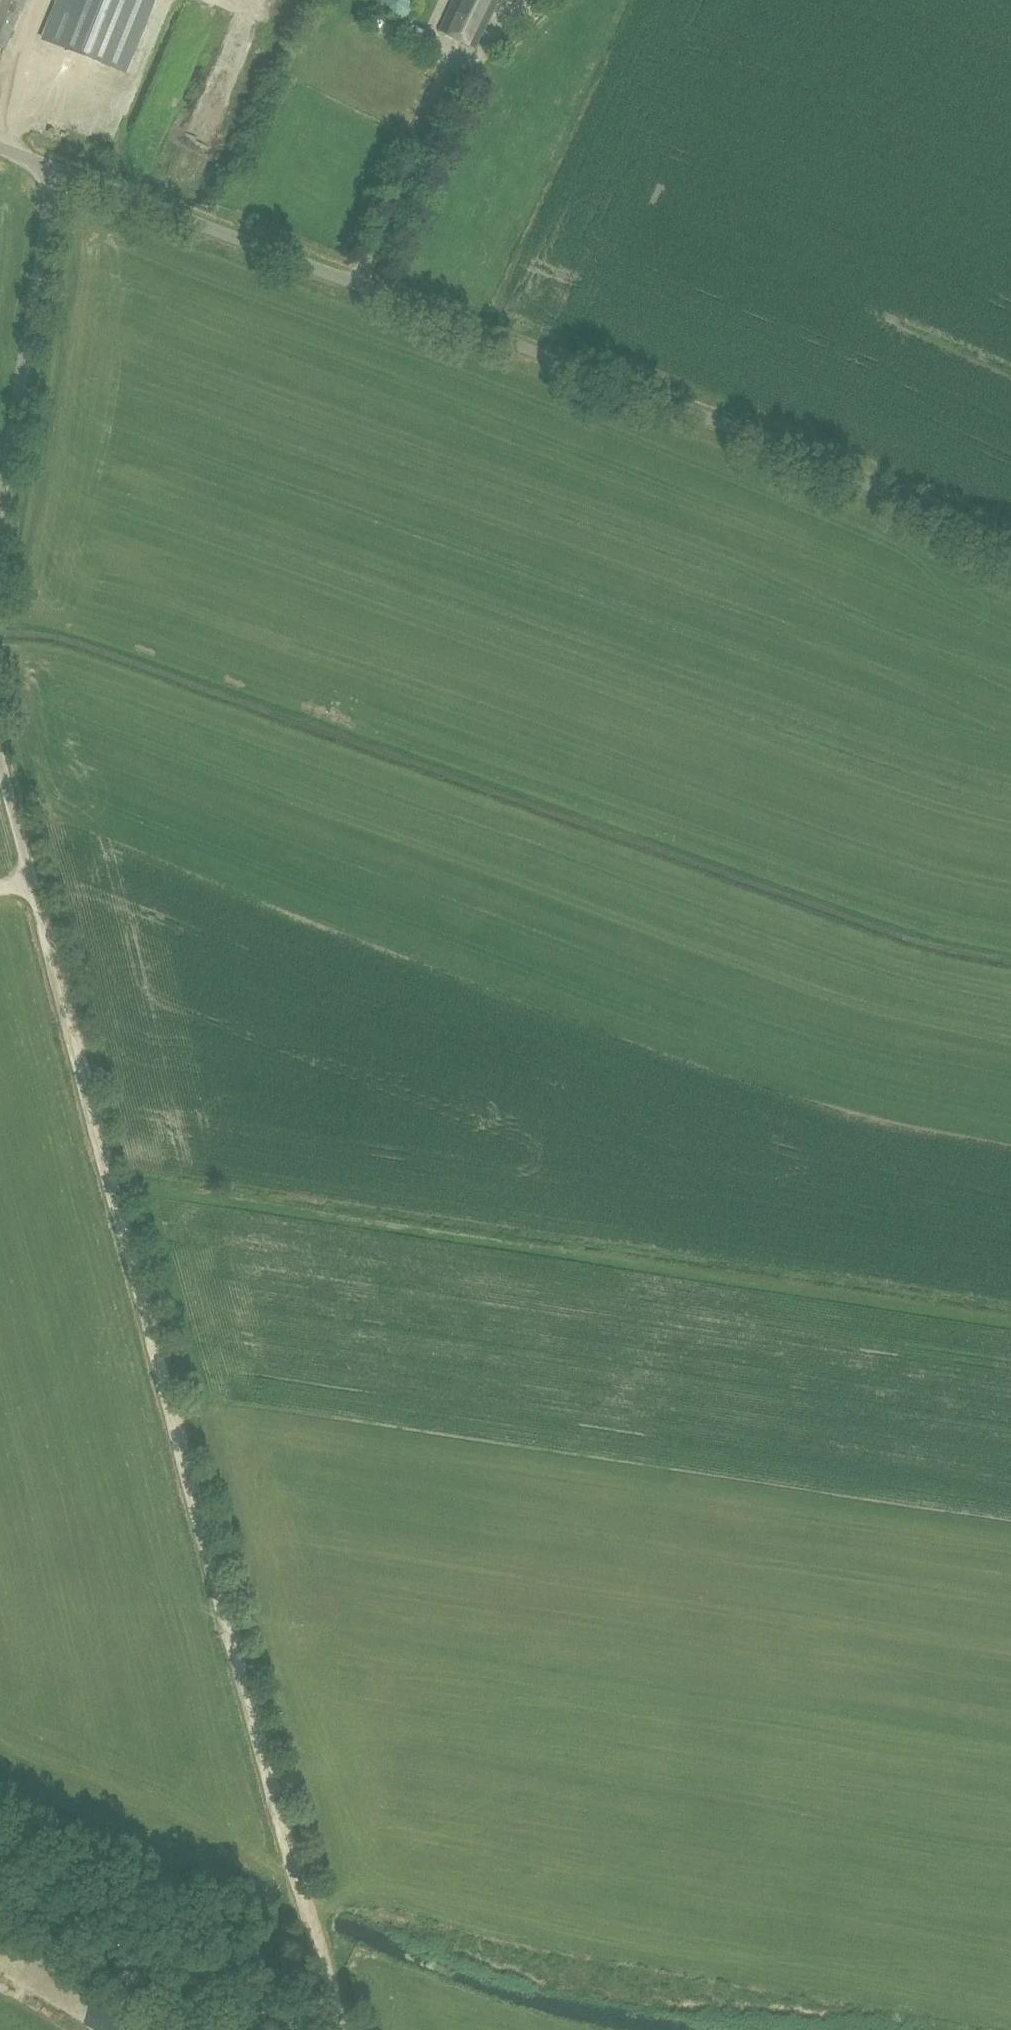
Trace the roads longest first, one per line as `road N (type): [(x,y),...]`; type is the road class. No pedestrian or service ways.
road 1 (track): [(353,2029),(30,885)]
road 2 (unclassified): [(1010,544),(701,412),(50,173)]
road 3 (unclassified): [(0,486),(50,173)]
road 4 (track): [(0,1924),(174,2029)]
road 5 (unclassified): [(30,885),(0,765)]

